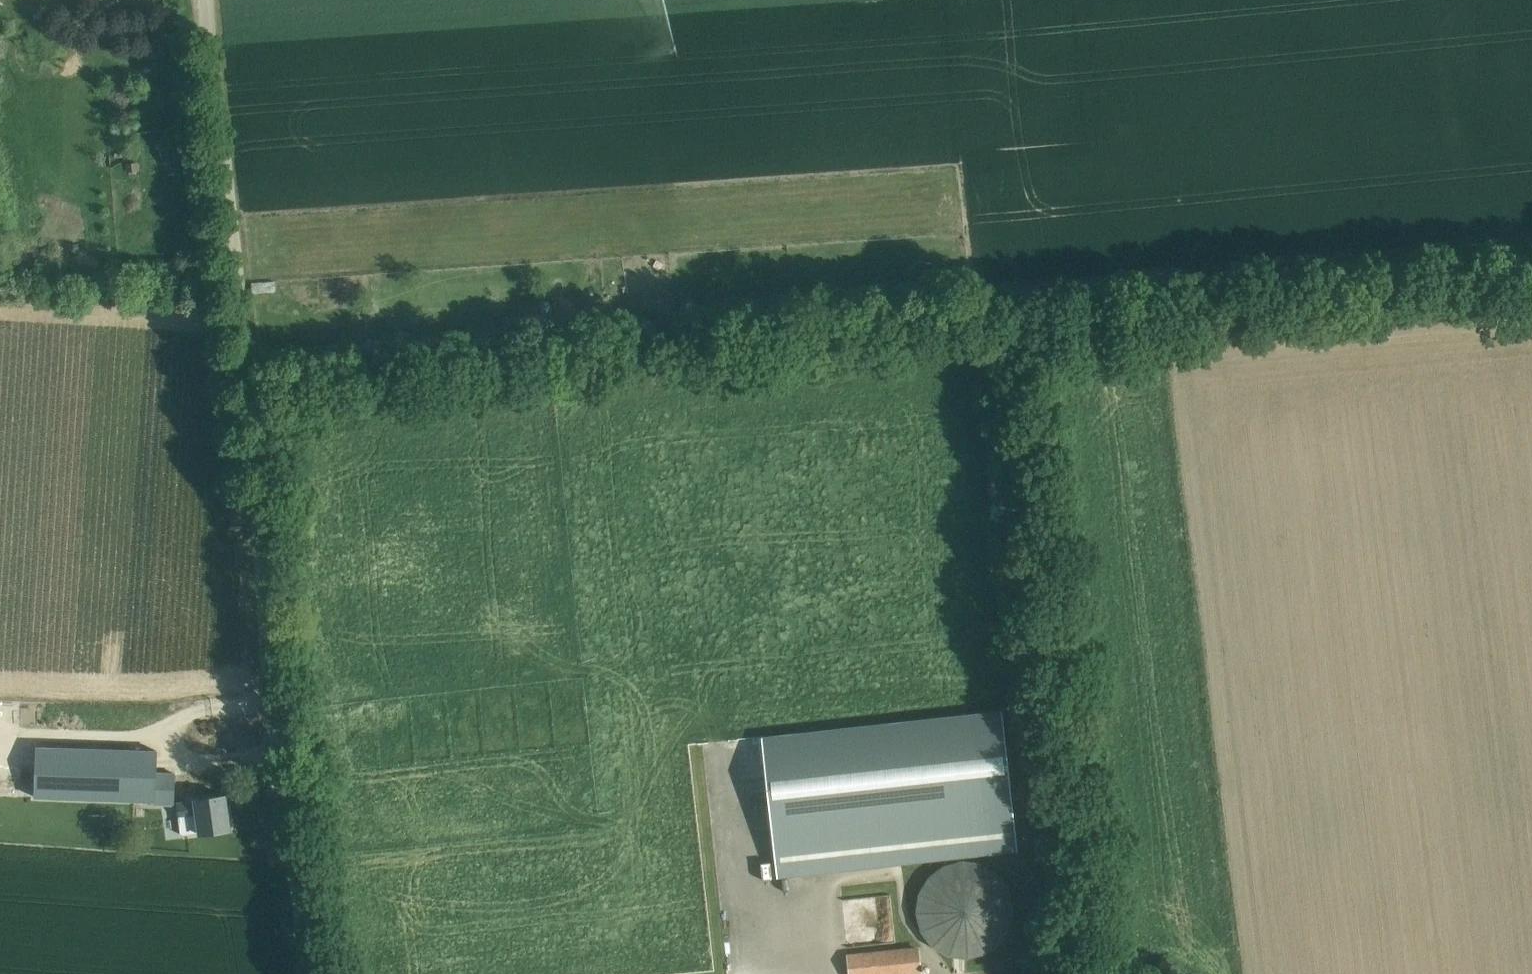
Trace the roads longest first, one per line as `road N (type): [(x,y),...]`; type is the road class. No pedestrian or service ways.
road 1 (unclassified): [(312,973),(276,713),(239,264),(207,0)]

